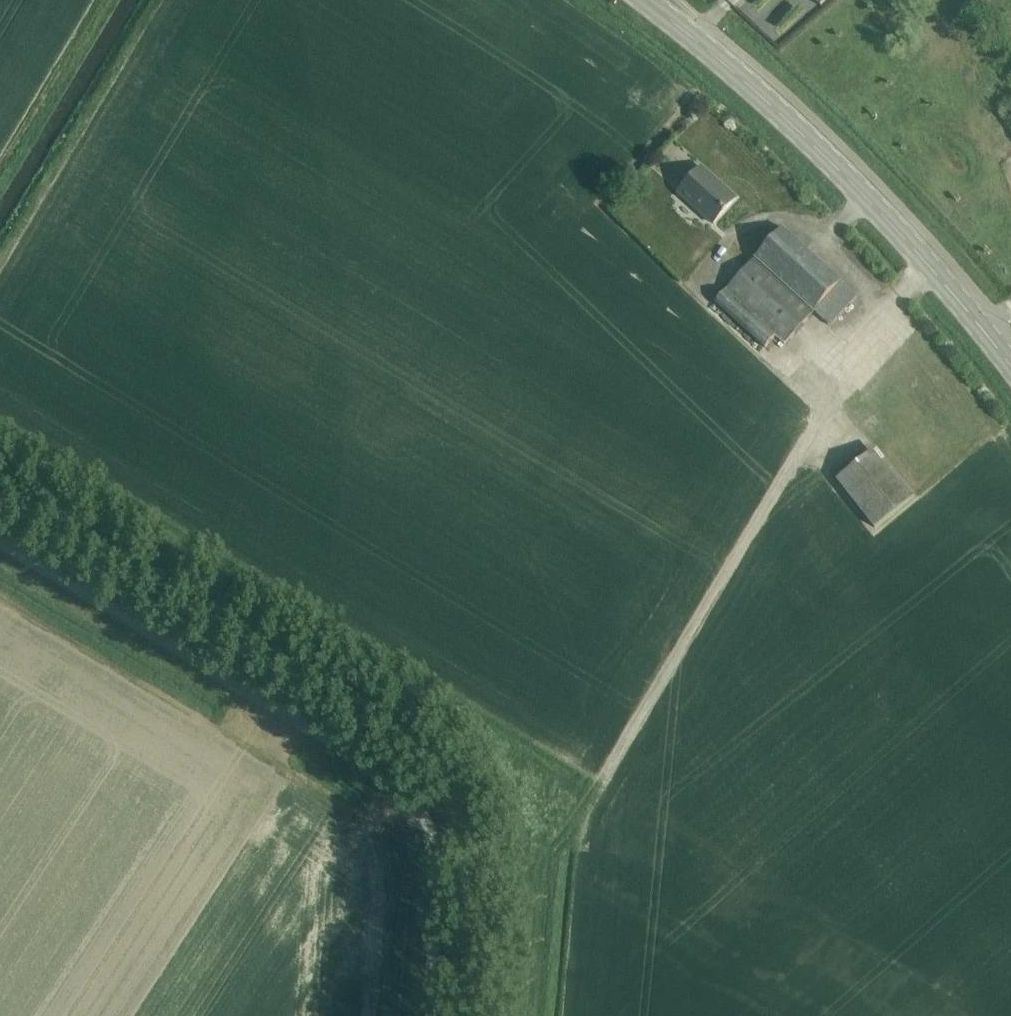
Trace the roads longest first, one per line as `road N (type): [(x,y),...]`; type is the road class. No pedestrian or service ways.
road 1 (unclassified): [(427,1015),(438,850),(412,801),(373,765),(0,542)]
road 2 (secondary): [(1010,369),(953,293),(860,195),(644,0)]

